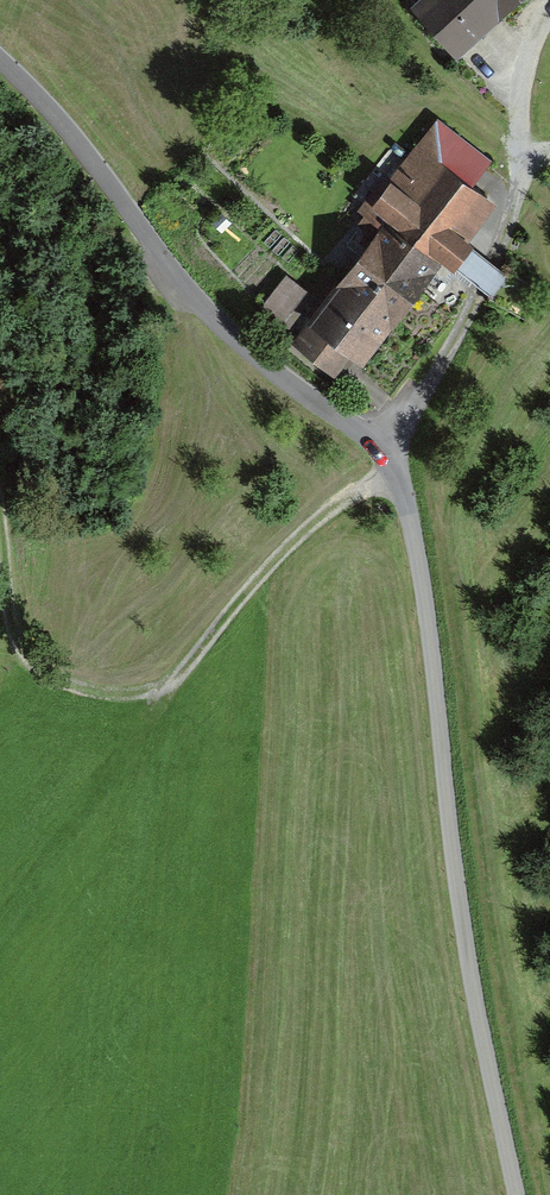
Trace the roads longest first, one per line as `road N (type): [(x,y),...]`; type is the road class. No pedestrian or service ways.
road 1 (unclassified): [(0,61),(39,94),(172,276),(248,353),(382,451),(397,473),(414,518),(471,978),(517,1194)]
road 2 (track): [(0,518),(8,615),(21,656),(55,679),(110,695),(149,693),(184,671),(296,537),(397,473)]
road 3 (track): [(549,16),(536,35),(523,188),(507,236),(453,351),(382,451)]

